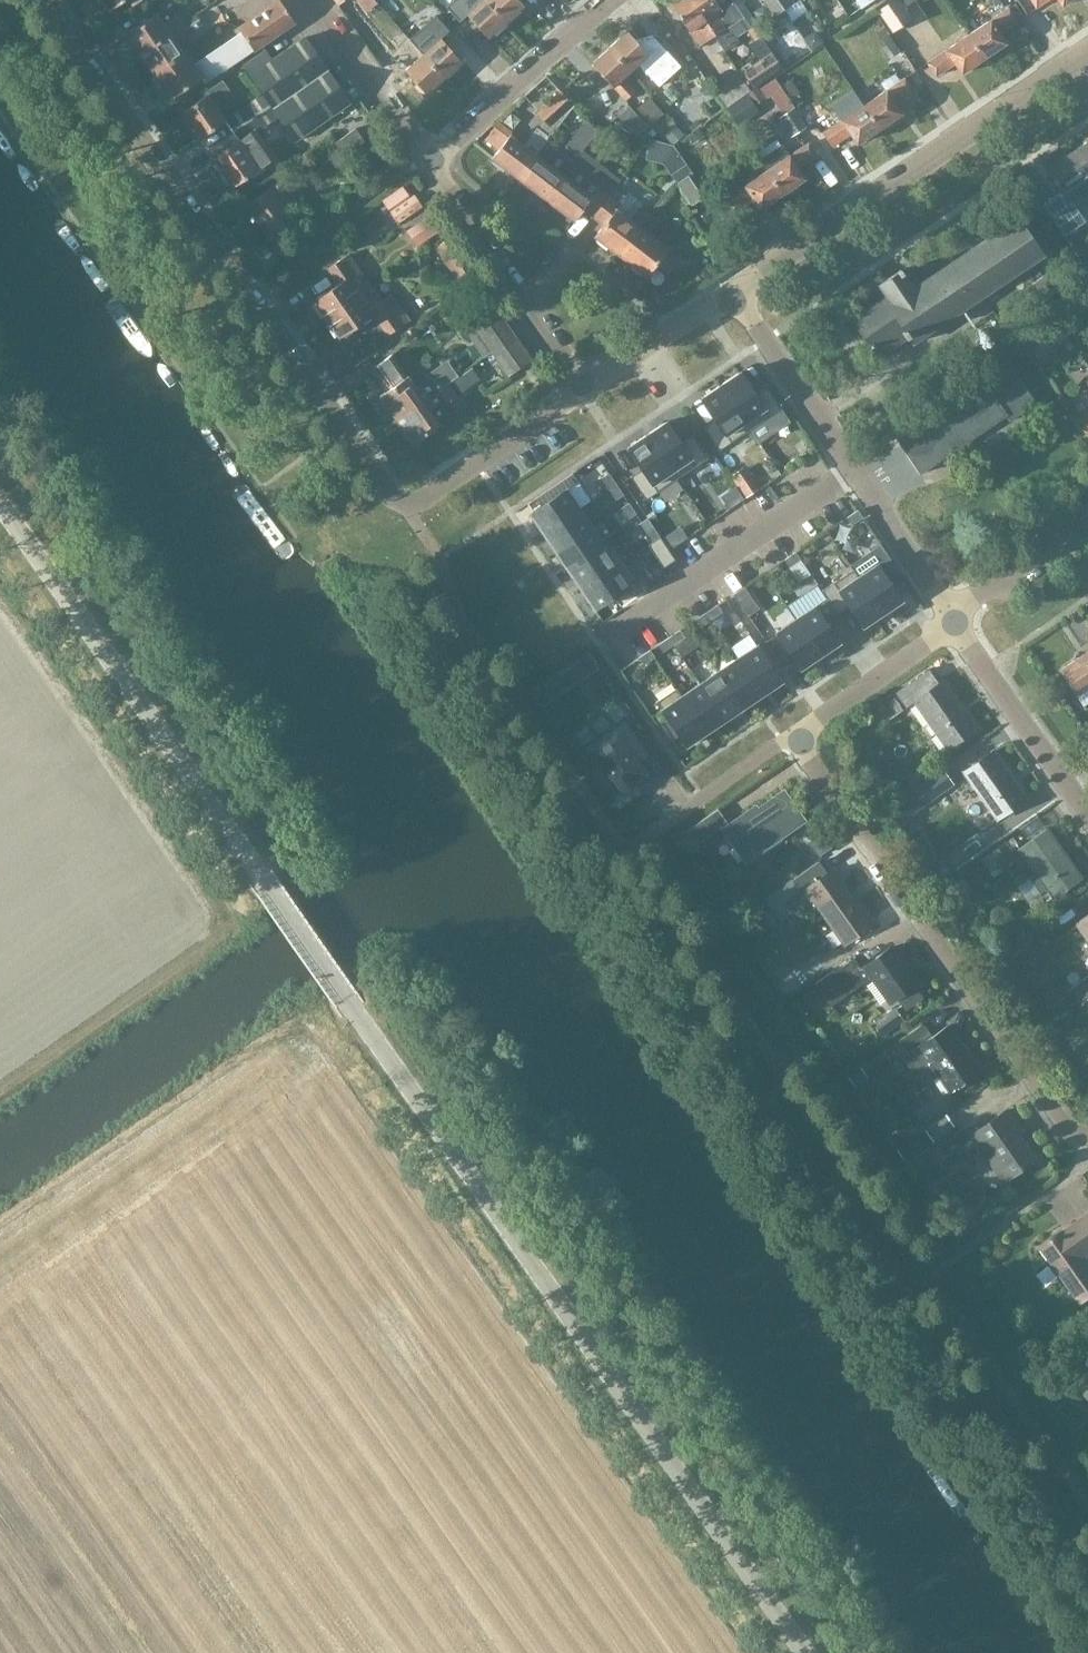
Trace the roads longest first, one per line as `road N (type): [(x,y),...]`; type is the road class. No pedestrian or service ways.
road 1 (unclassified): [(781,1652),(242,872)]
road 2 (residential): [(583,387),(414,504),(374,475),(43,0)]
road 3 (residential): [(1087,1132),(1063,1123),(798,739)]
road 4 (residential): [(730,290),(1087,45)]
road 5 (unclassified): [(0,524),(242,872)]
road 6 (residential): [(949,613),(730,290)]
road 7 (residential): [(583,387),(431,165)]
road 8 (residential): [(618,0),(431,165)]
road 9 (residential): [(1087,814),(956,623)]
road 10 (residential): [(431,165),(313,0)]
road 11 (residential): [(798,739),(956,623)]
road 12 (residential): [(583,387),(730,290)]
road 13 (residential): [(949,613),(1087,518)]
road 14 (residential): [(662,823),(772,747),(798,739)]

